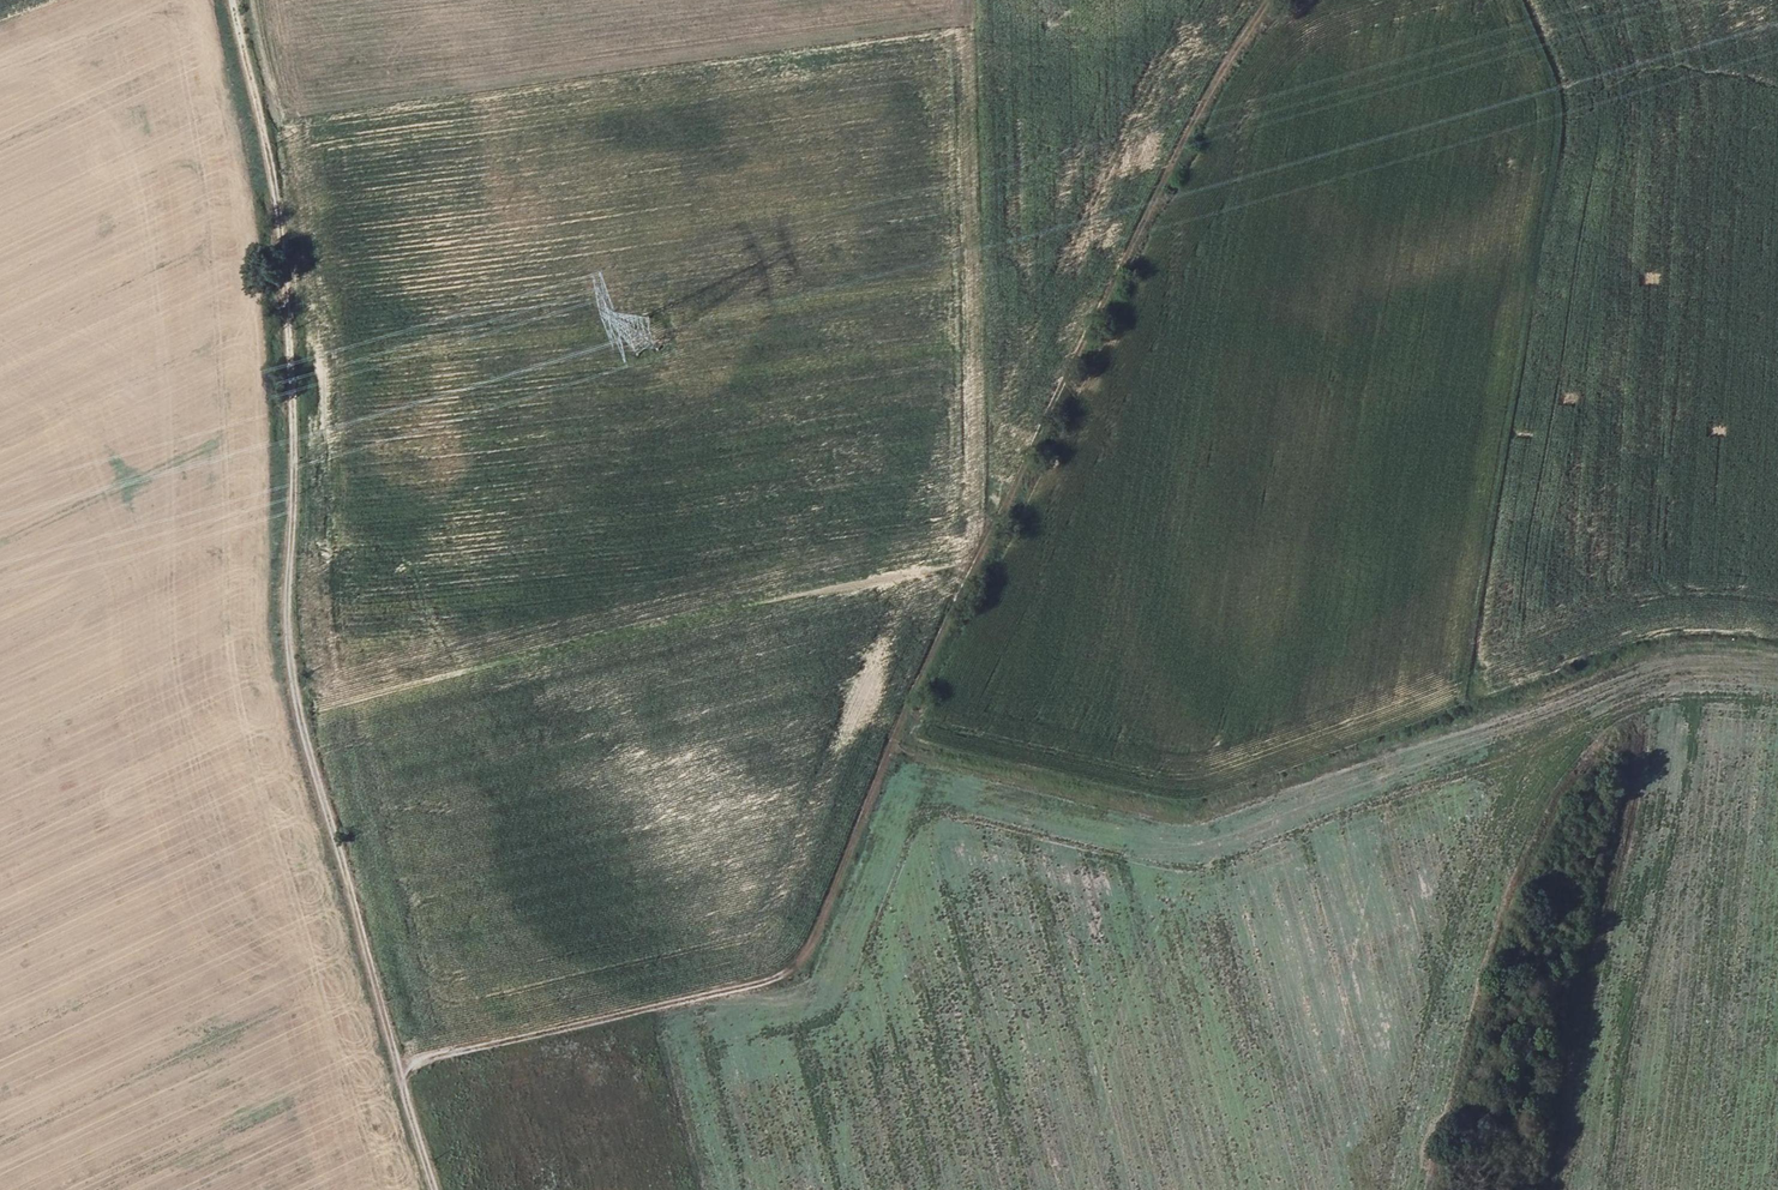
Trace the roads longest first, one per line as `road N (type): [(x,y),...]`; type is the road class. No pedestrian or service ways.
road 1 (track): [(231,0),(287,237),(286,624),(296,709),(434,1189)]

